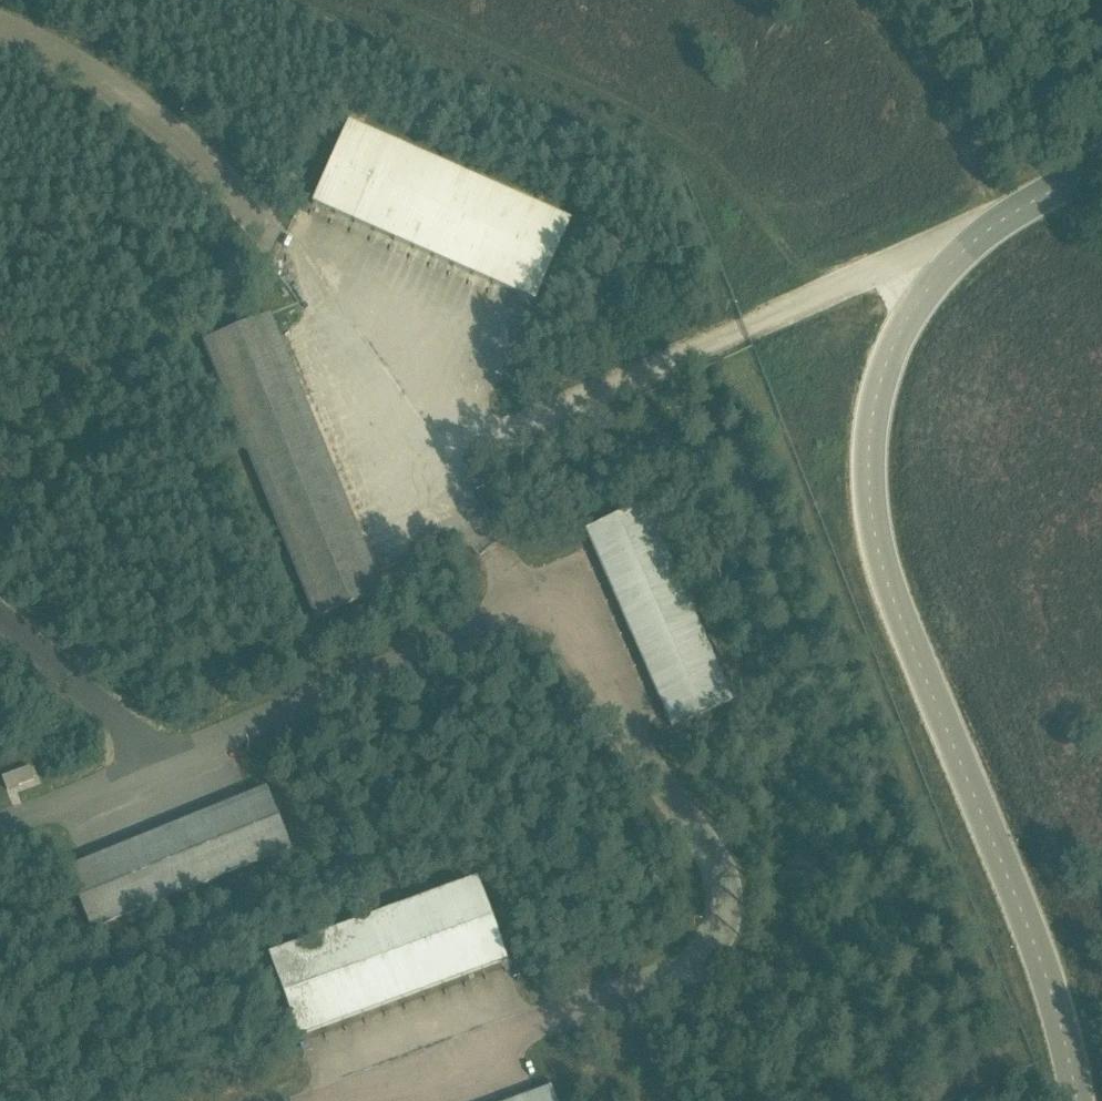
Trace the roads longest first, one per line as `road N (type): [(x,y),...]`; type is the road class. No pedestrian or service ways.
road 1 (track): [(394,0),(670,123),(730,168),(818,294)]
road 2 (track): [(1016,210),(857,0)]

